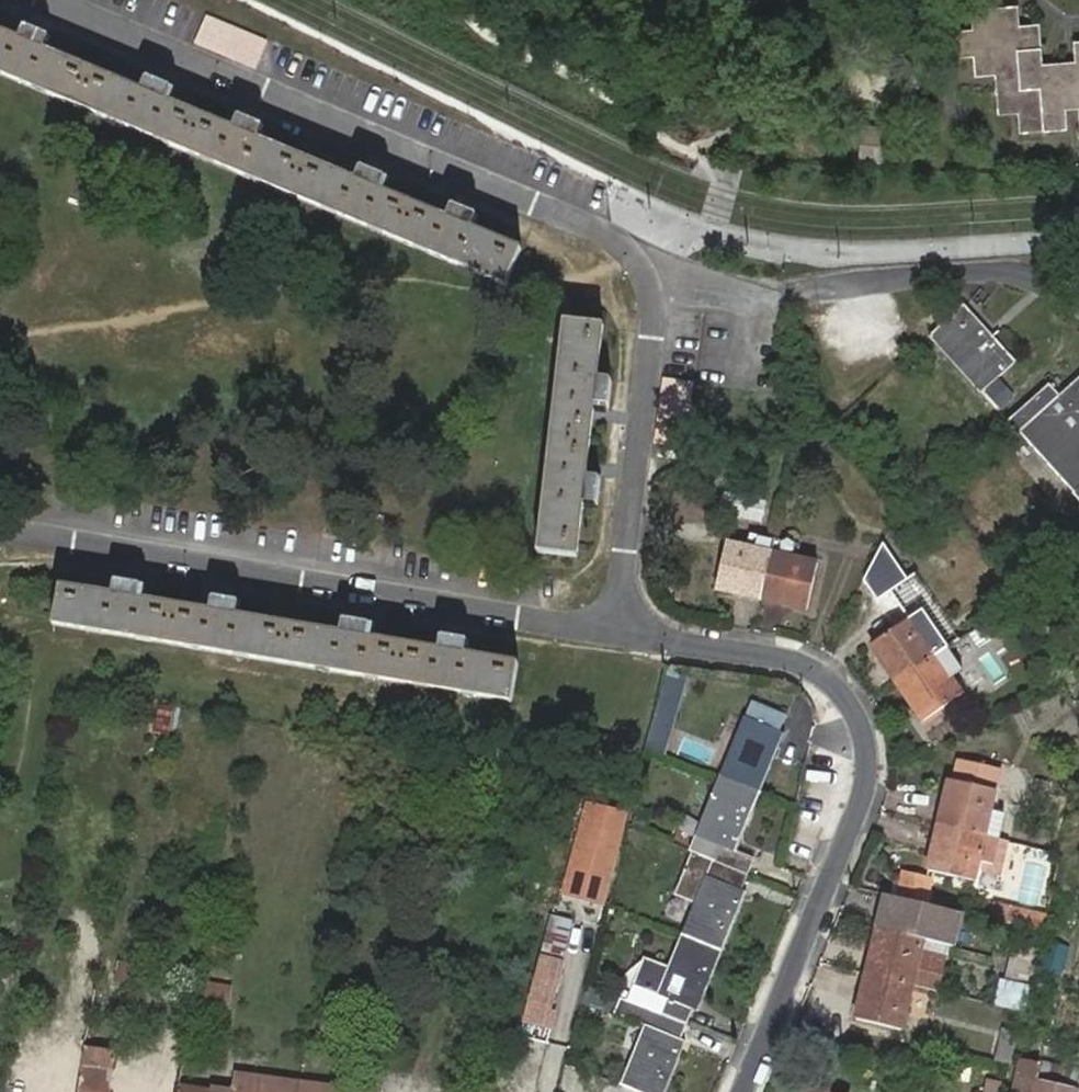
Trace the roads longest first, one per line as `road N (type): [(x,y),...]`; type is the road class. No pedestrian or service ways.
road 1 (residential): [(624,633),(655,281),(632,252),(557,213),(54,0)]
road 2 (residential): [(746,1091),(874,780),(874,747),(844,693),(820,673),(624,633)]
road 3 (residential): [(624,633),(0,529)]

